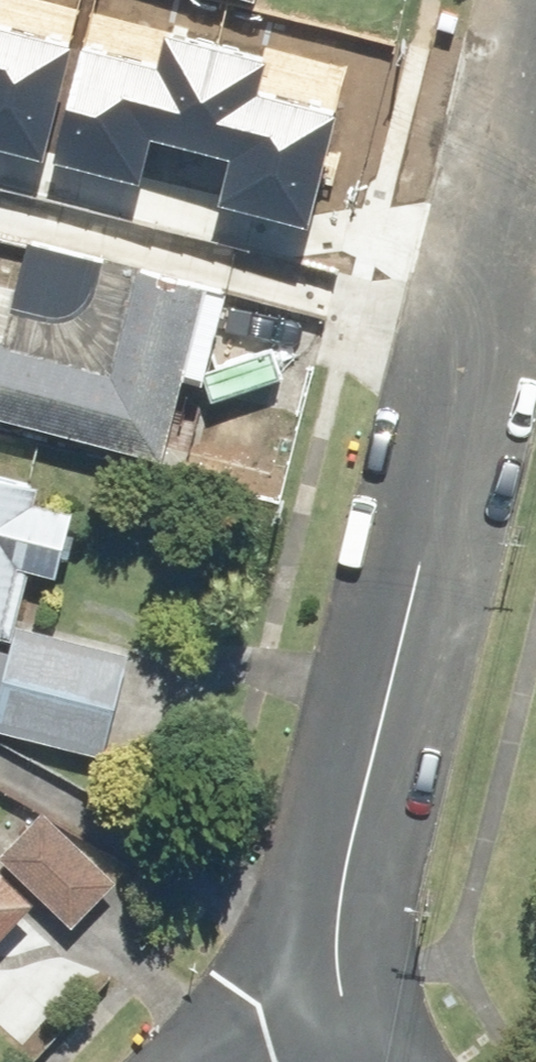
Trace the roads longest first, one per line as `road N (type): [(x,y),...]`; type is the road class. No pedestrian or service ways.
road 1 (unclassified): [(323,1006),(535,108)]

